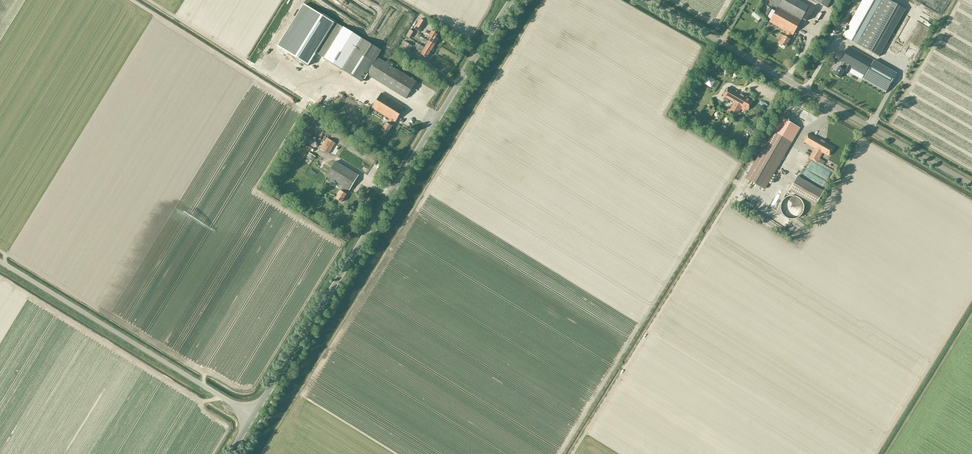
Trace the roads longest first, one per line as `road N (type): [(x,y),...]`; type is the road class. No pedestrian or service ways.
road 1 (unclassified): [(230,453),(511,0)]
road 2 (unclassified): [(971,185),(646,0)]

